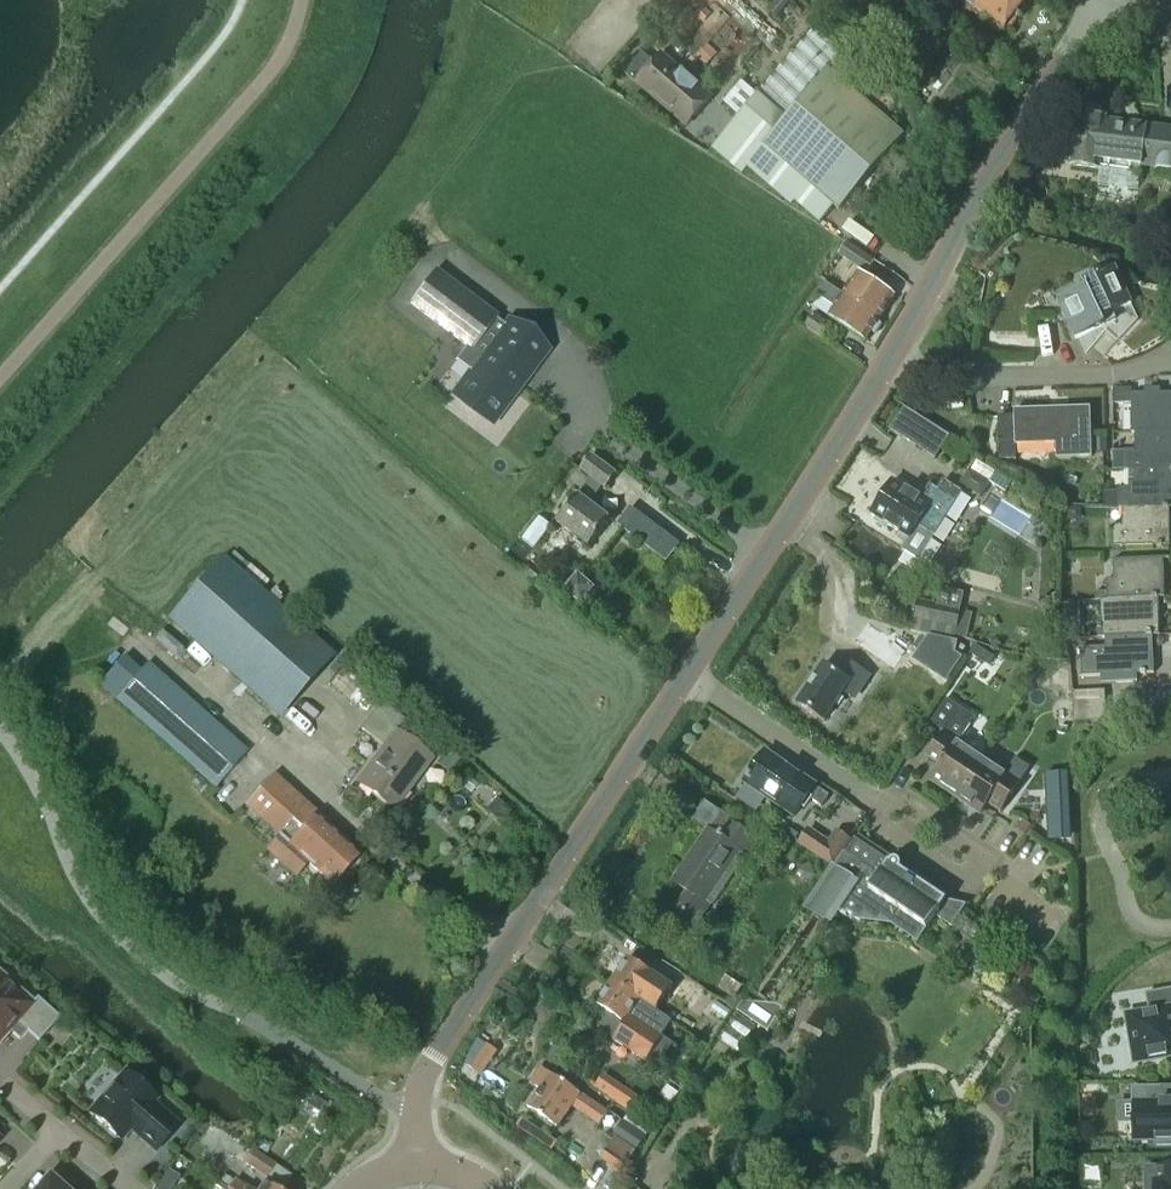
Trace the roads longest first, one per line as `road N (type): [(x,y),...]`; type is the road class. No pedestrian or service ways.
road 1 (tertiary): [(413,1165),(415,1106),(430,1062),(686,677)]
road 2 (residential): [(1054,928),(686,677)]
road 3 (tertiary): [(888,361),(979,194),(1096,17)]
road 4 (tertiary): [(686,677),(888,361)]
road 5 (residential): [(1170,354),(1119,375),(963,378),(914,374),(888,361)]

